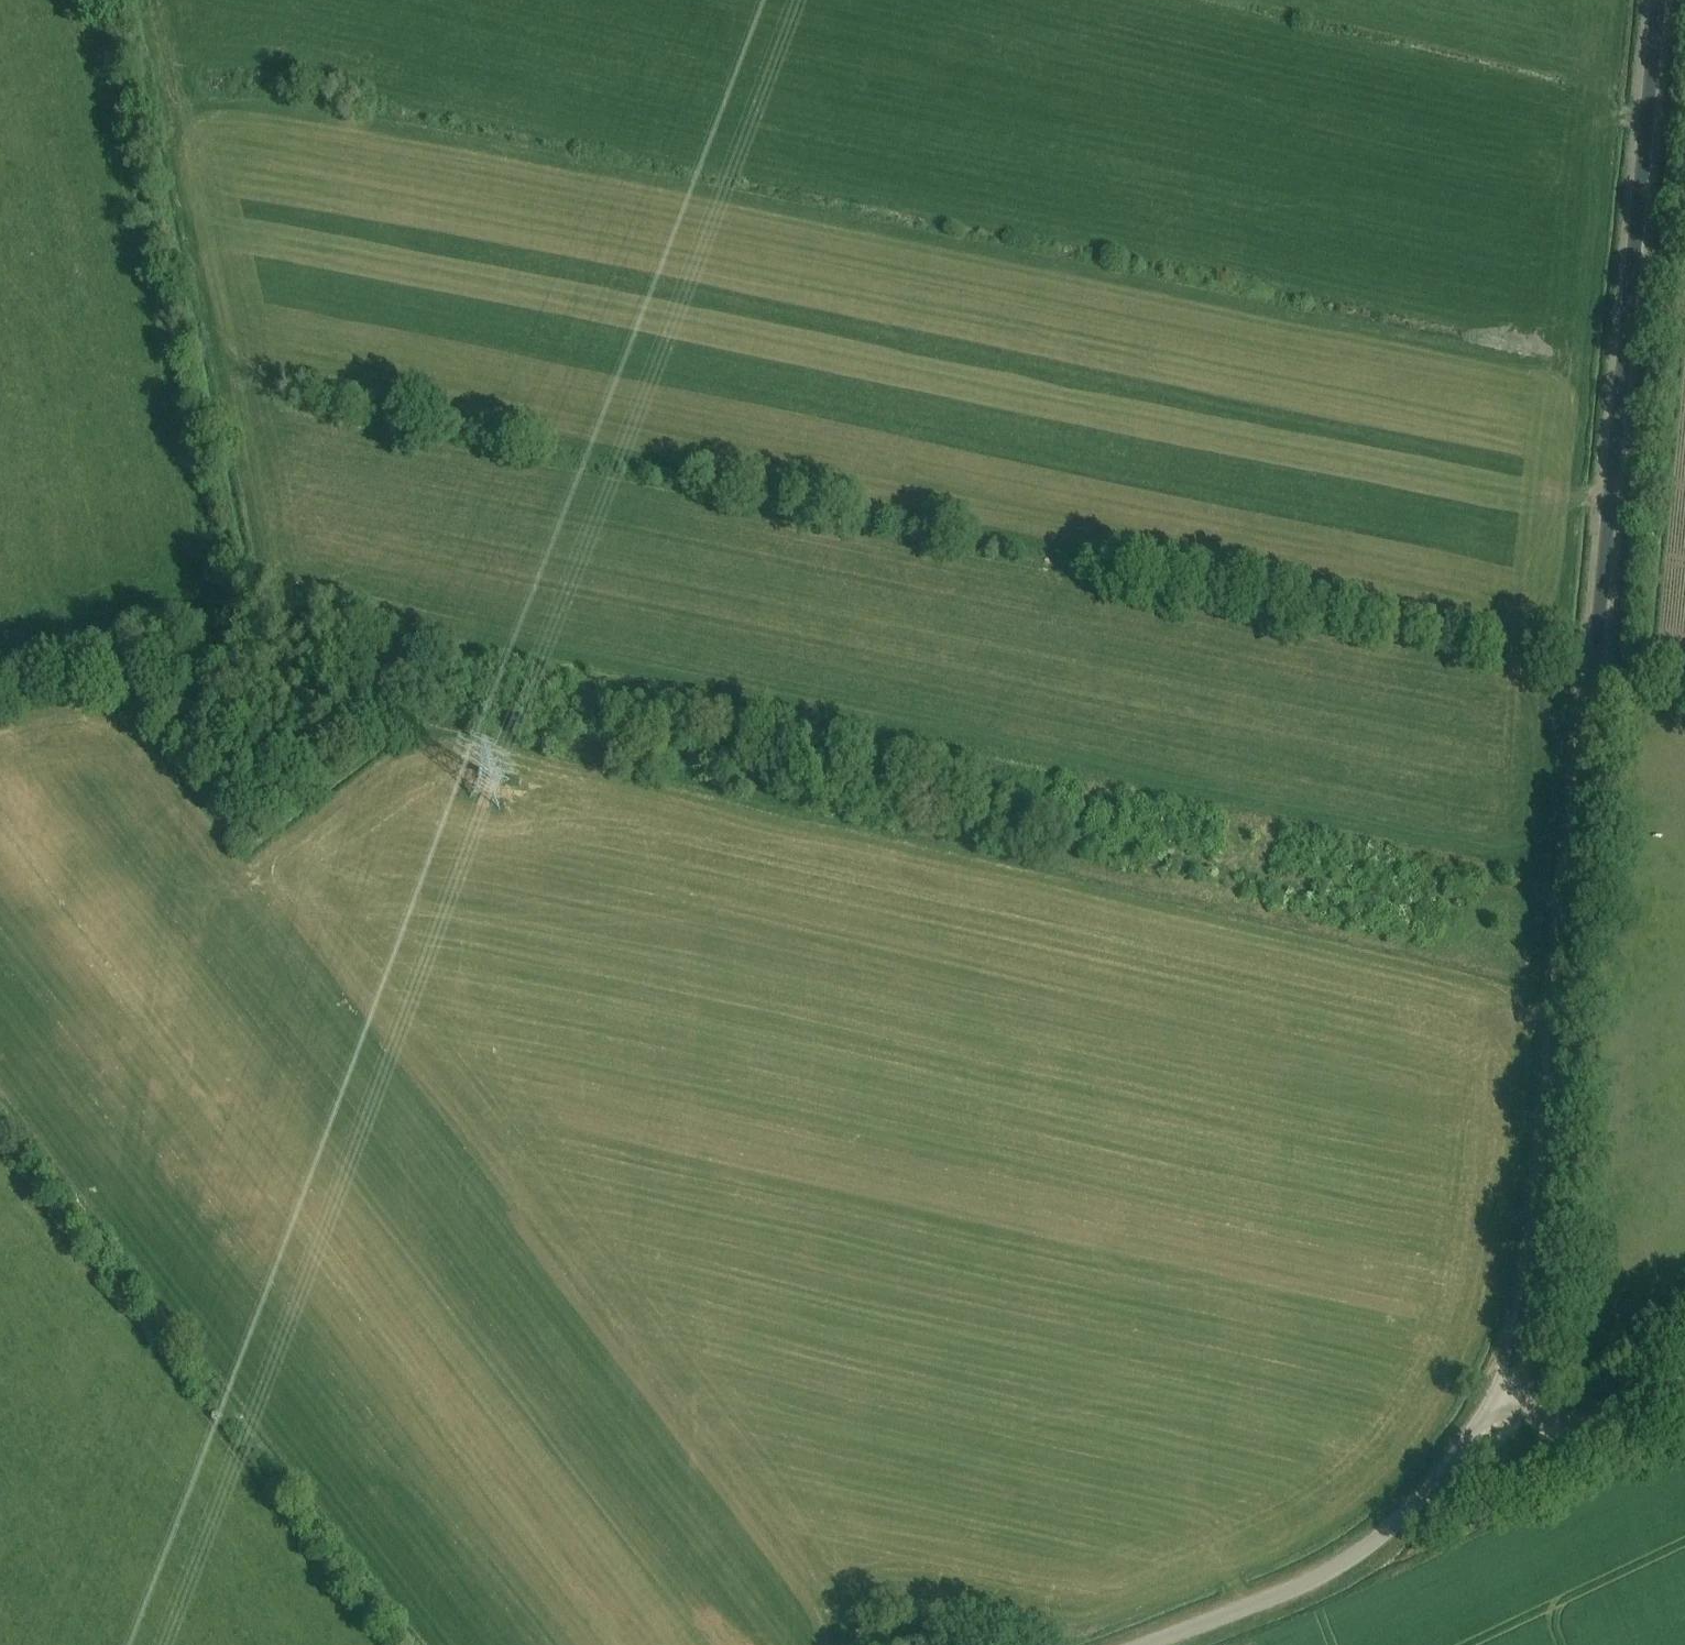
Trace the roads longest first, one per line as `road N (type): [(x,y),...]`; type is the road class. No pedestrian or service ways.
road 1 (unclassified): [(1494,1397),(1535,1267),(1655,0)]
road 2 (unclassified): [(1144,1644),(1300,1585),(1392,1526),(1448,1464),(1494,1397)]
road 3 (unclassified): [(1494,1397),(1554,1418),(1600,1420),(1684,1383)]

